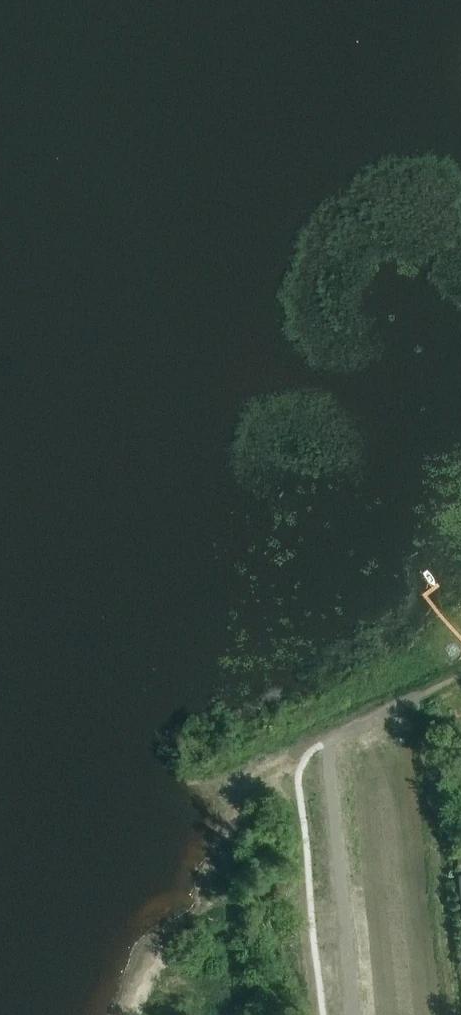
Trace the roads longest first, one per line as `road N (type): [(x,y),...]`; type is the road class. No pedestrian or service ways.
road 1 (track): [(361,1014),(327,741)]

